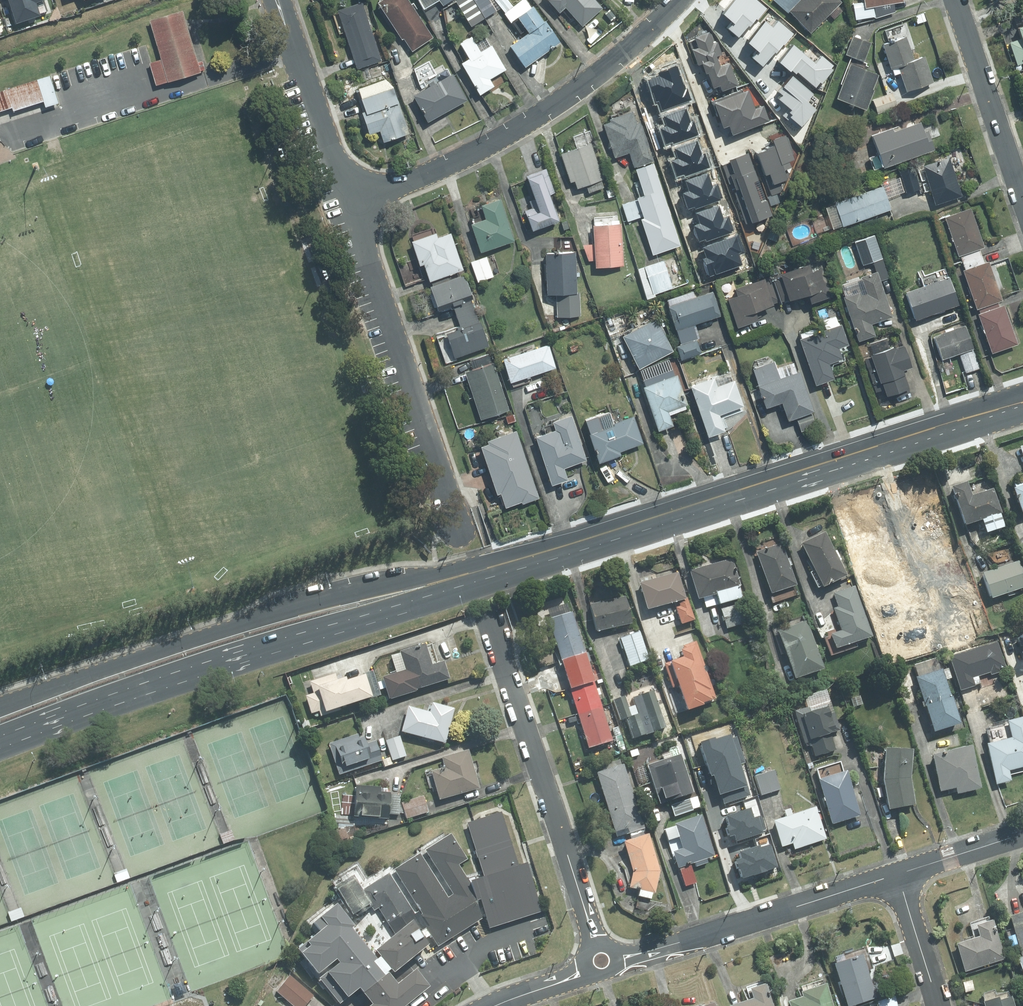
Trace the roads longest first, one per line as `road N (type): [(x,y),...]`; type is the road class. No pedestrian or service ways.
road 1 (primary): [(457,578),(1022,401)]
road 2 (primary): [(457,578),(407,603),(177,671),(0,735)]
road 3 (primary): [(0,708),(235,626),(396,585),(457,578)]
road 4 (residential): [(346,199),(440,170),(519,129),(609,68),(681,0)]
road 5 (residential): [(597,949),(490,616)]
road 6 (residential): [(458,527),(346,199)]
road 7 (residential): [(614,960),(899,875)]
road 8 (tertiary): [(954,0),(1022,201)]
road 9 (residential): [(346,199),(277,0)]
road 10 (residential): [(899,875),(938,1005)]
road 11 (residential): [(899,875),(1022,835)]

